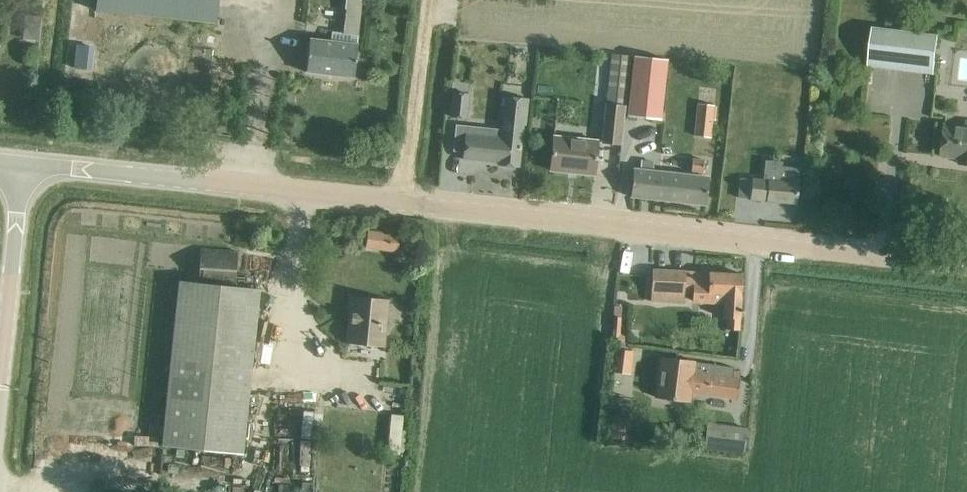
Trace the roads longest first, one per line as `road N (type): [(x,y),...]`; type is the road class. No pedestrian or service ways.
road 1 (tertiary): [(966,265),(25,166)]
road 2 (unclassified): [(0,411),(25,166)]

